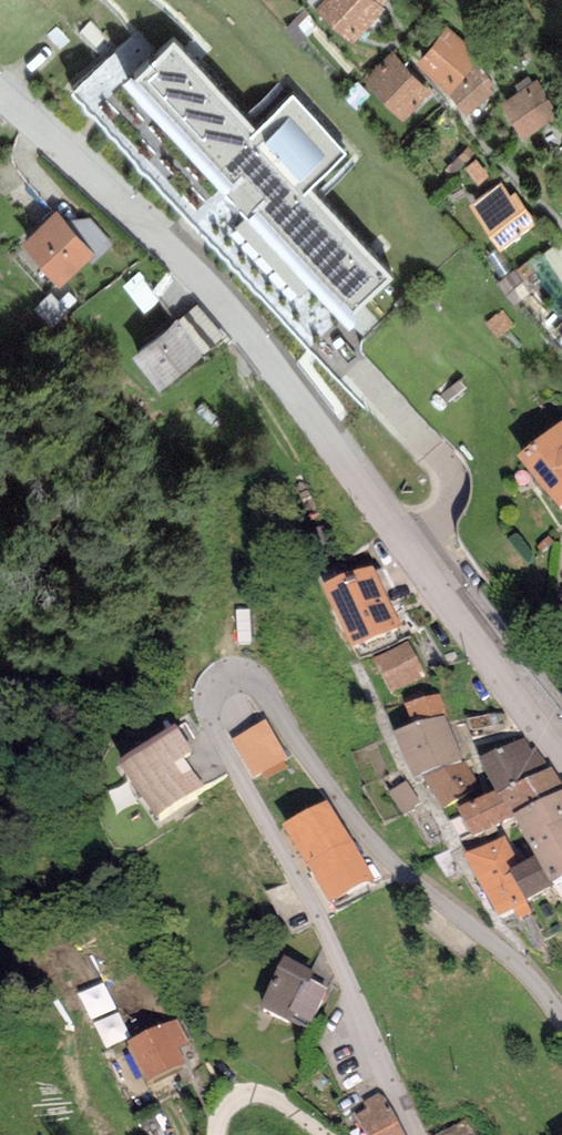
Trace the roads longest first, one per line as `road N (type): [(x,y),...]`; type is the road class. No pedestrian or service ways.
road 1 (residential): [(384,1079),(323,918),(259,820),(213,722),(213,689),(235,676),(261,685),(316,769),(398,867),(524,971),(561,1021)]
road 2 (tertiary): [(0,96),(241,326),(561,761)]
road 3 (track): [(324,1134),(253,1094),(233,1102),(219,1134)]

